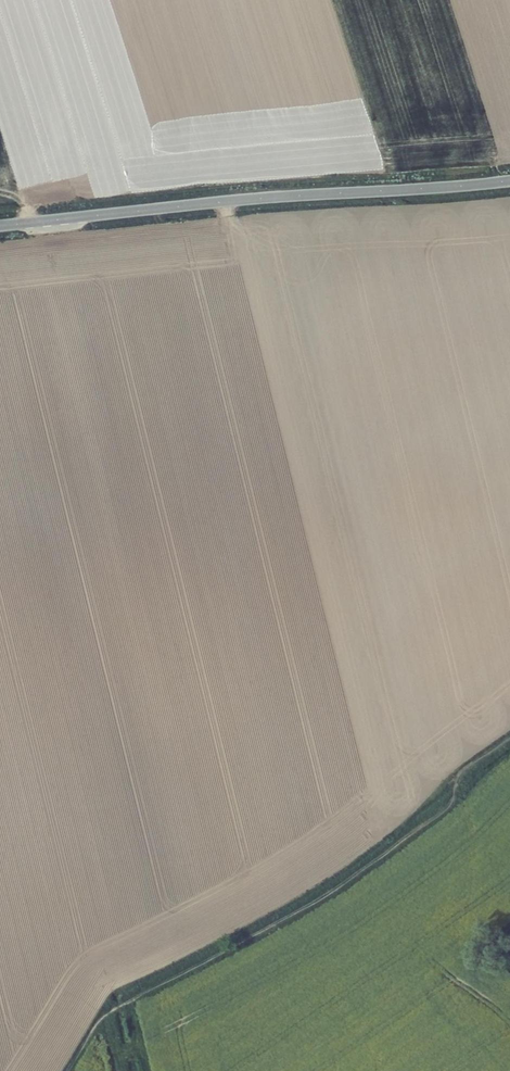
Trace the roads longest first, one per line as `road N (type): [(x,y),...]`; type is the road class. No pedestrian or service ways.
road 1 (track): [(72,1070),(108,1014),(358,872),(436,814),(456,792),(457,775),(509,737)]
road 2 (unclassified): [(509,181),(0,226)]

